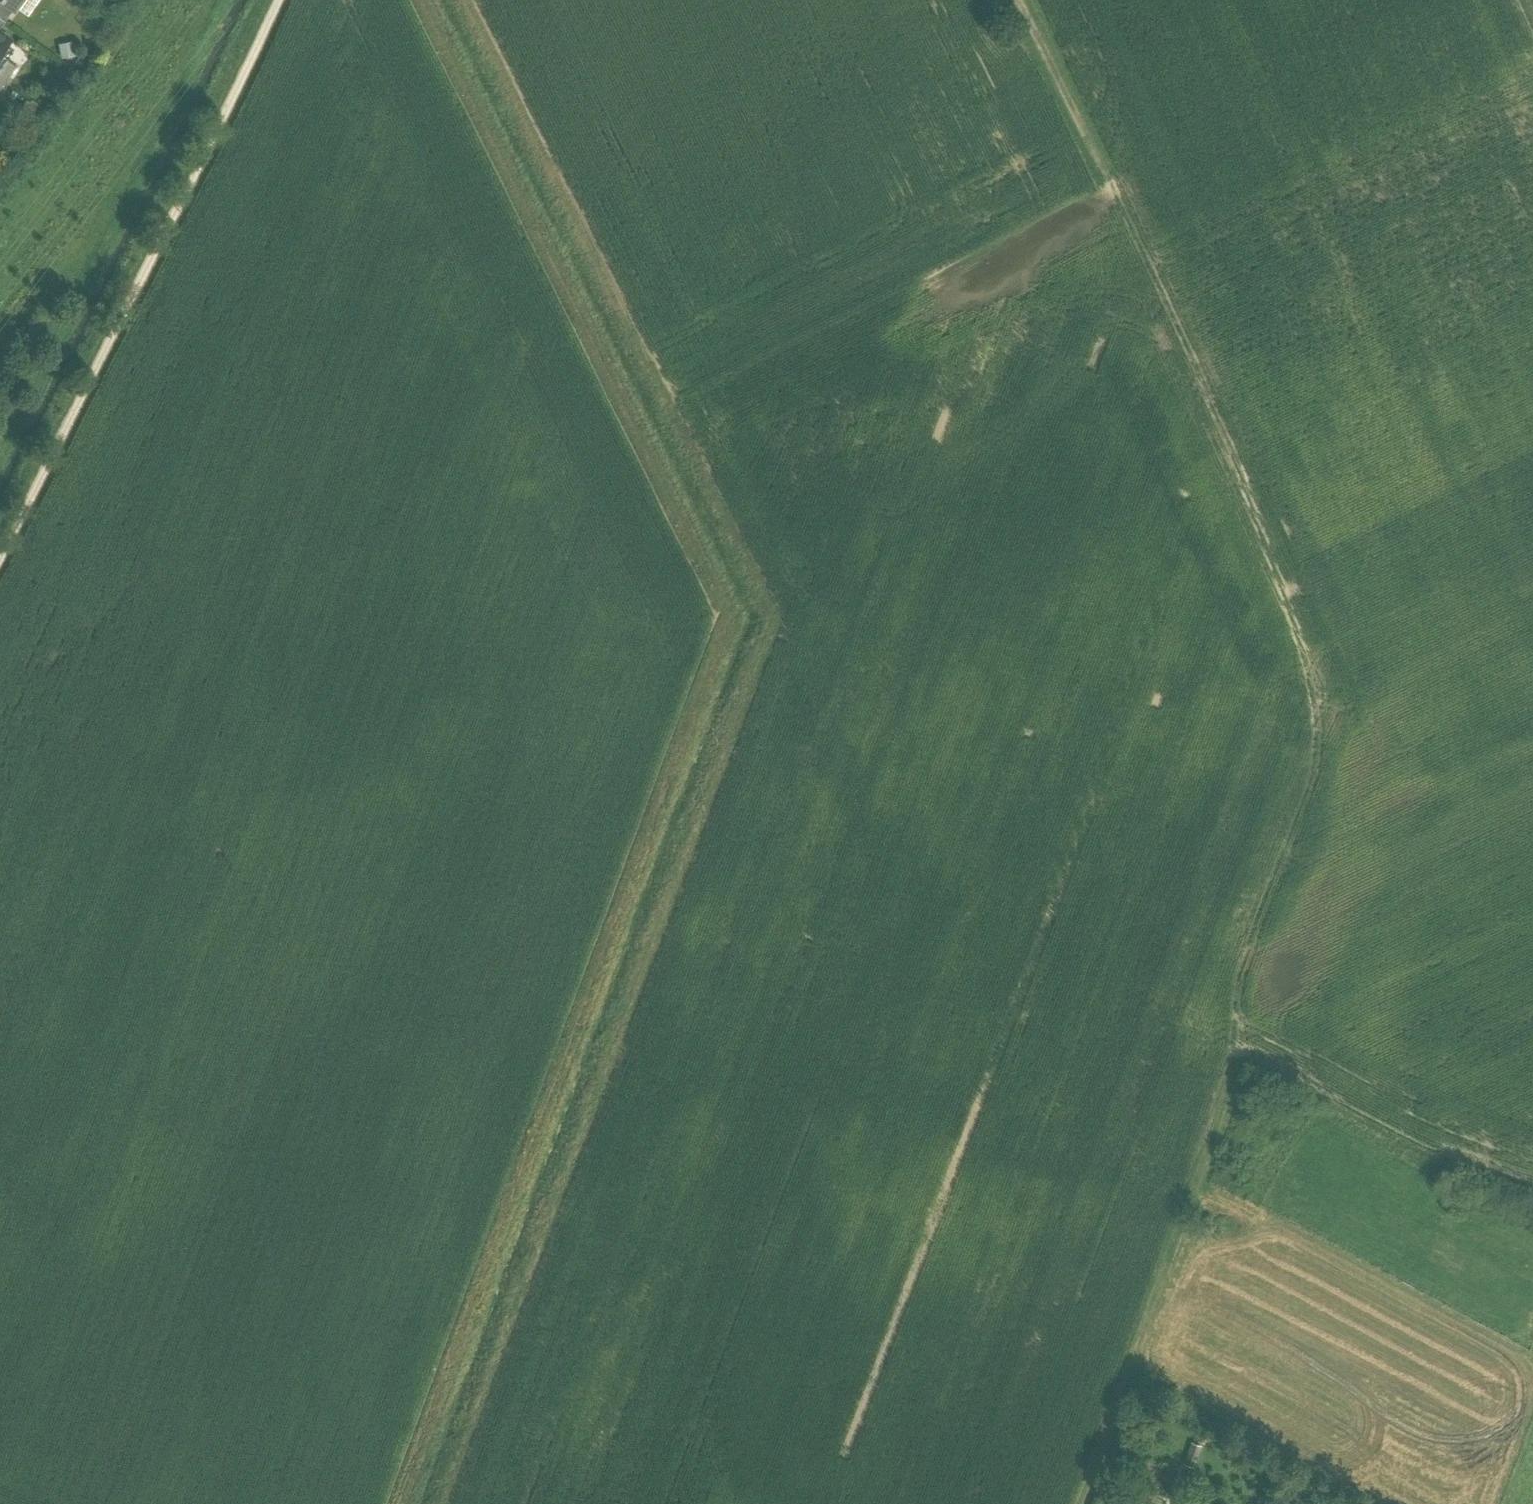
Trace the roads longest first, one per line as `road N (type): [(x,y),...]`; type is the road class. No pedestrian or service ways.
road 1 (track): [(1075,1503),(1237,1067)]
road 2 (track): [(1019,0),(1106,175)]

